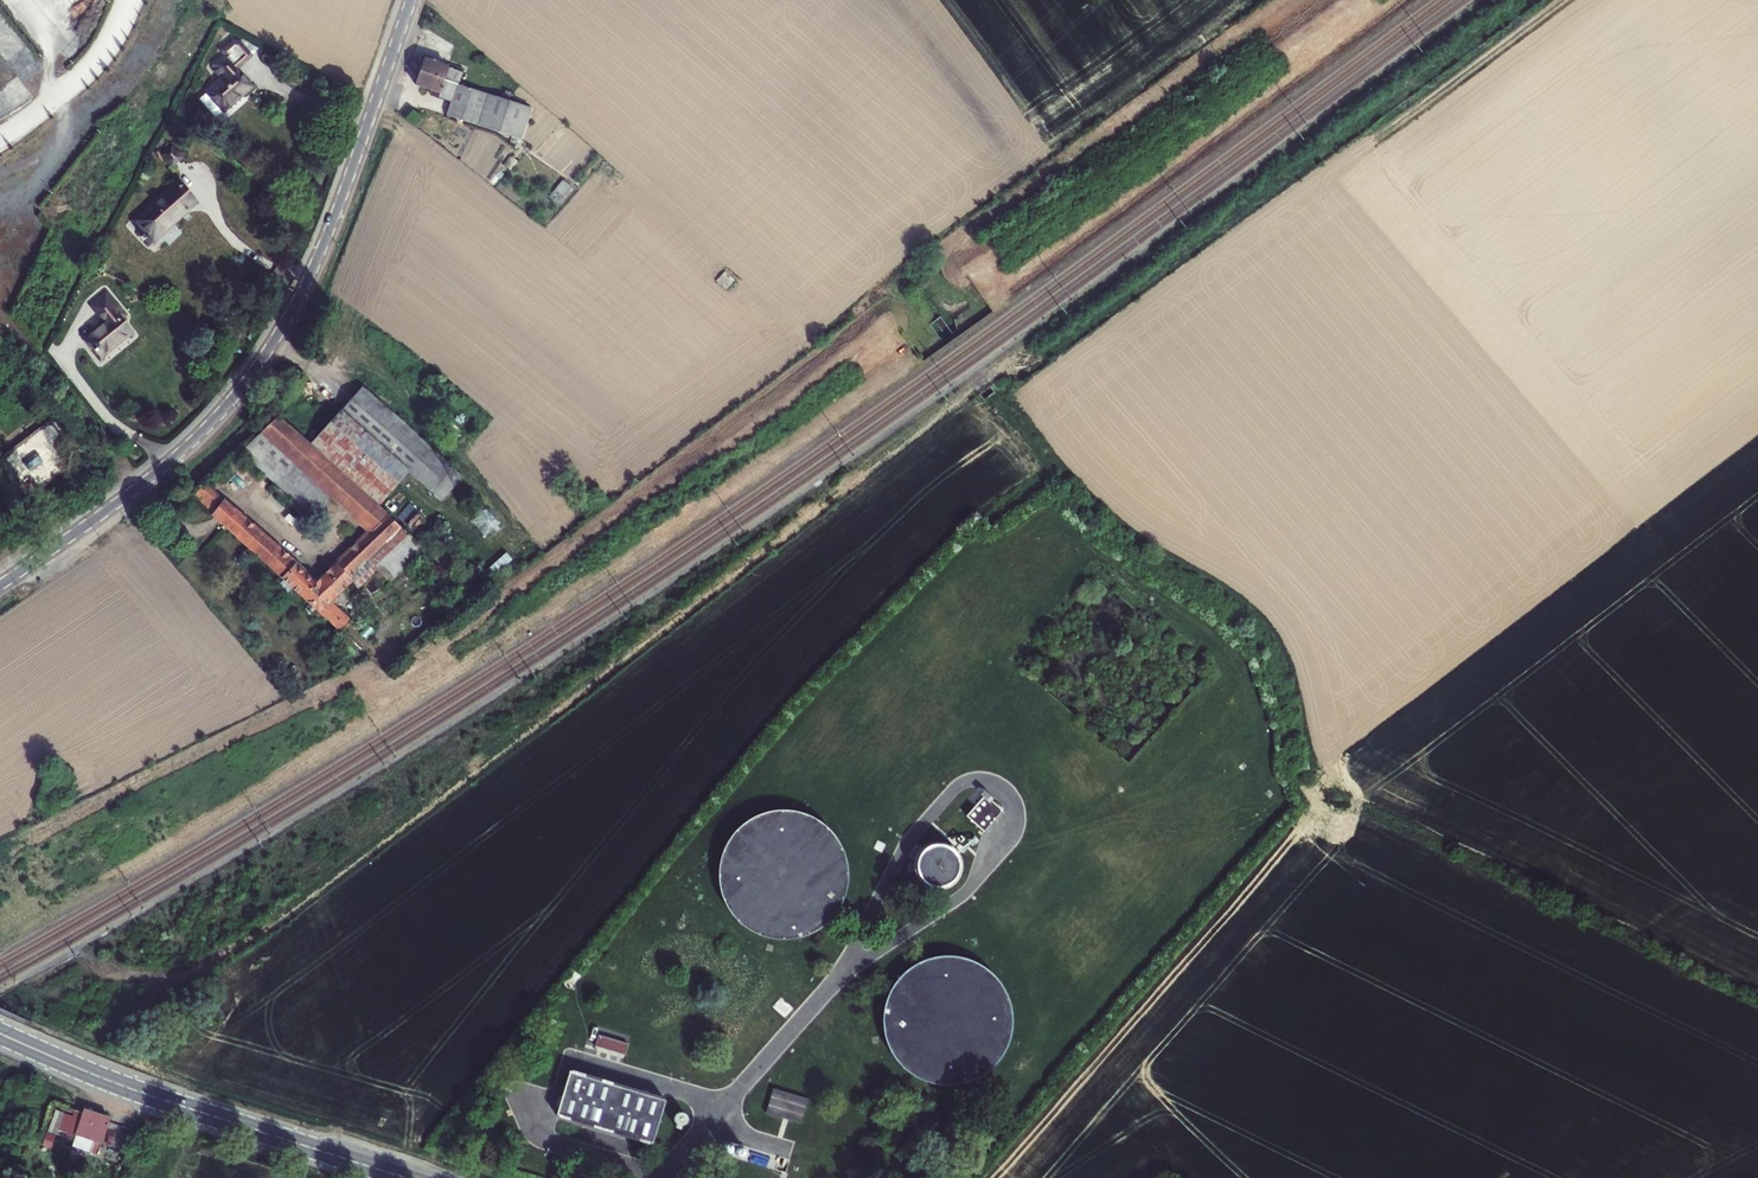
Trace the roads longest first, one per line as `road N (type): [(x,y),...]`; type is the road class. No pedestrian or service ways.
road 1 (tertiary): [(411,0),(323,245),(258,365),(187,447),(0,585)]
road 2 (primary): [(0,1034),(115,1085),(404,1177)]

